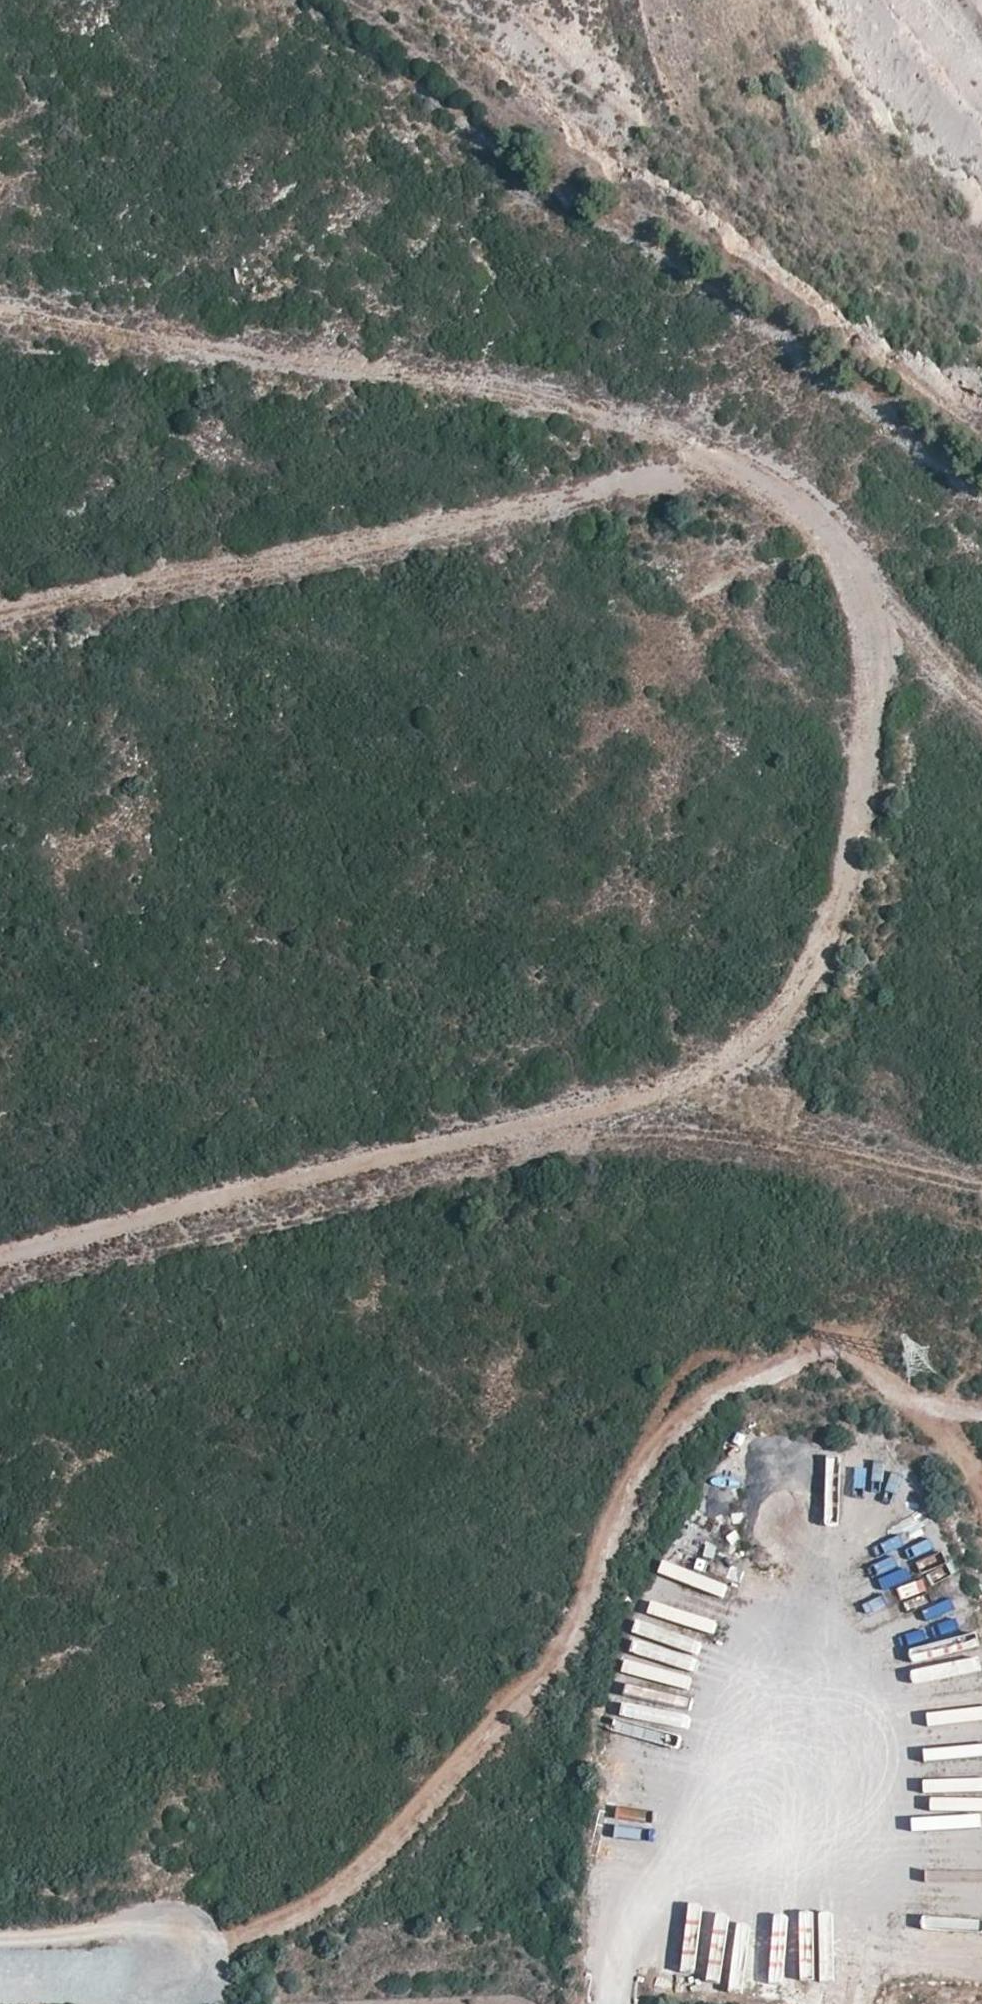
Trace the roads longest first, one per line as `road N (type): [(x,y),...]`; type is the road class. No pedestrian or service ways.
road 1 (track): [(872,584),(871,686),(853,833),(805,1000),(740,1065),(611,1134),(0,1283)]
road 2 (track): [(0,623),(699,476),(752,484),(804,514),(832,544)]

